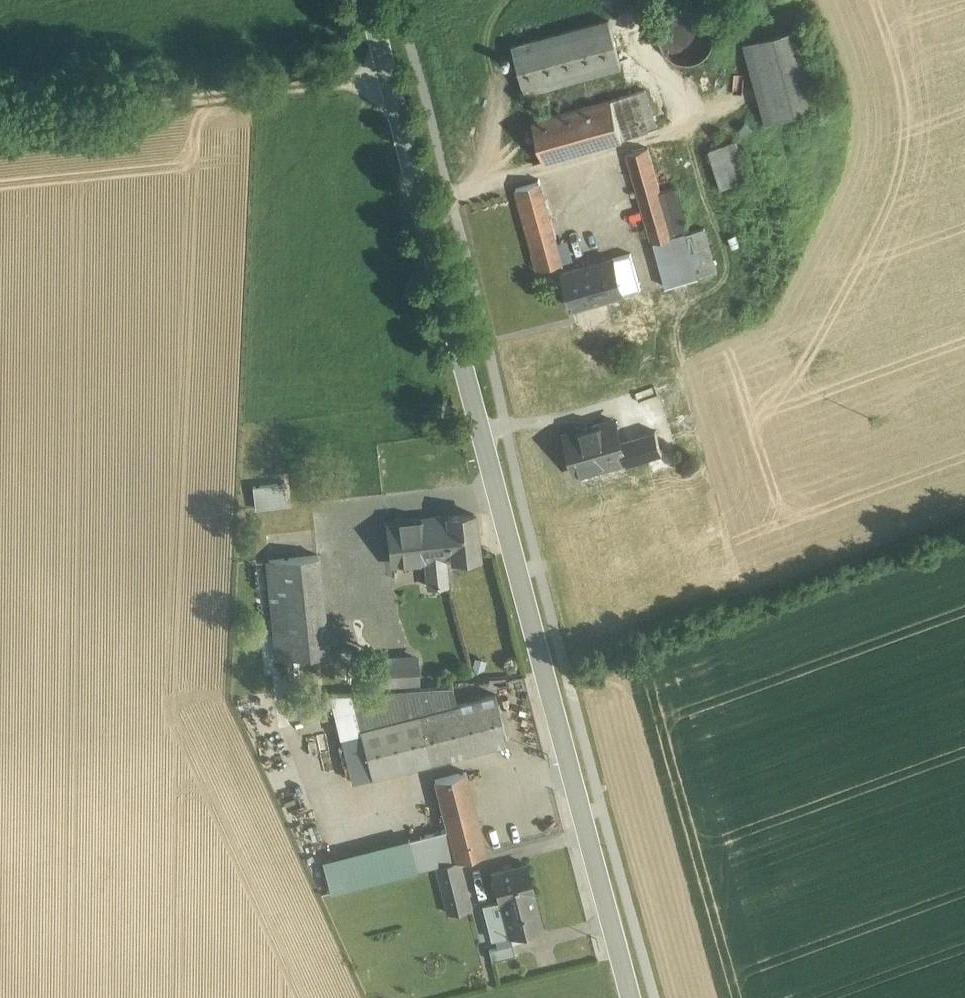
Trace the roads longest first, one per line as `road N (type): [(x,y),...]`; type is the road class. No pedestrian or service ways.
road 1 (tertiary): [(360,0),(631,997)]
road 2 (track): [(384,86),(361,81),(0,127)]

